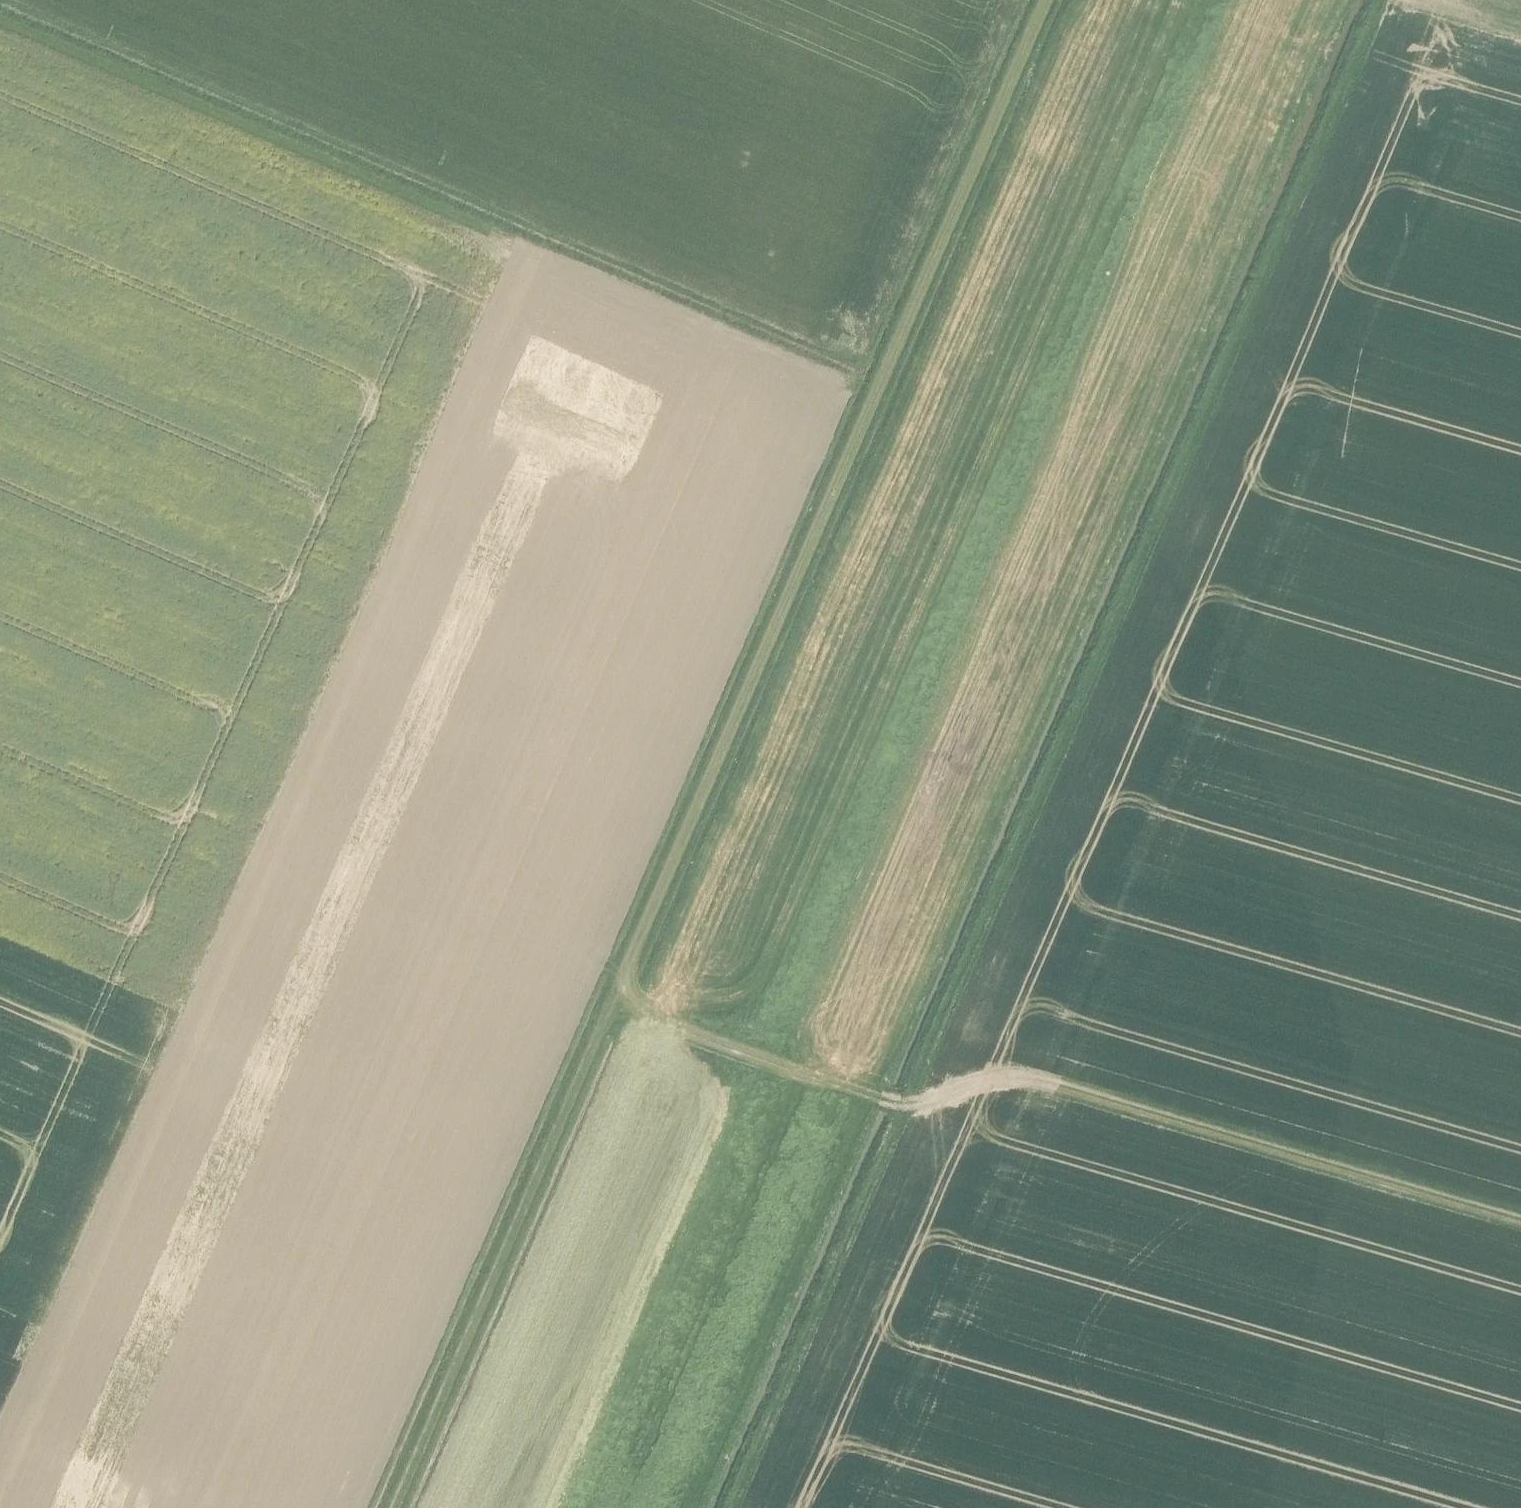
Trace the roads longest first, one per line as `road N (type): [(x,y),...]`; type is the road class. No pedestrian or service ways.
road 1 (track): [(1045,0),(399,1507)]
road 2 (track): [(619,994),(810,1065)]

